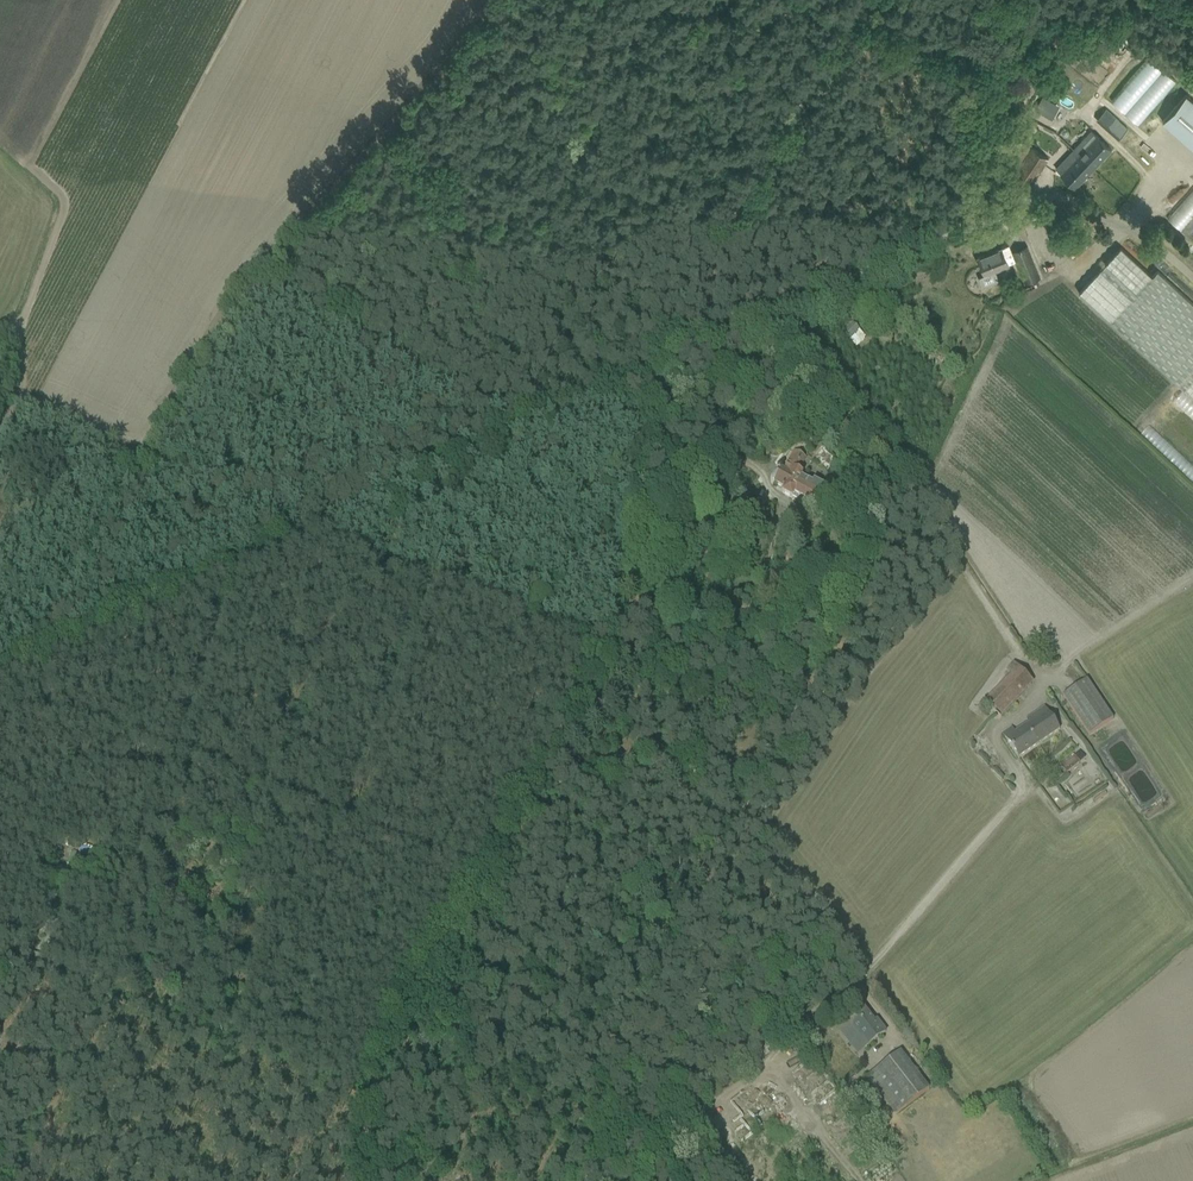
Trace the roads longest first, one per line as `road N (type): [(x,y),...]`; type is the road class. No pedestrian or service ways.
road 1 (track): [(862,0),(676,317),(632,458),(599,663),(487,883),(405,1012),(377,1071),(374,1180)]
road 2 (track): [(0,664),(968,223)]
road 3 (track): [(43,646),(181,389),(236,309),(339,207),(471,50),(500,0)]
road 4 (unclassified): [(1192,283),(1105,211),(1072,200),(1041,199),(968,223)]

